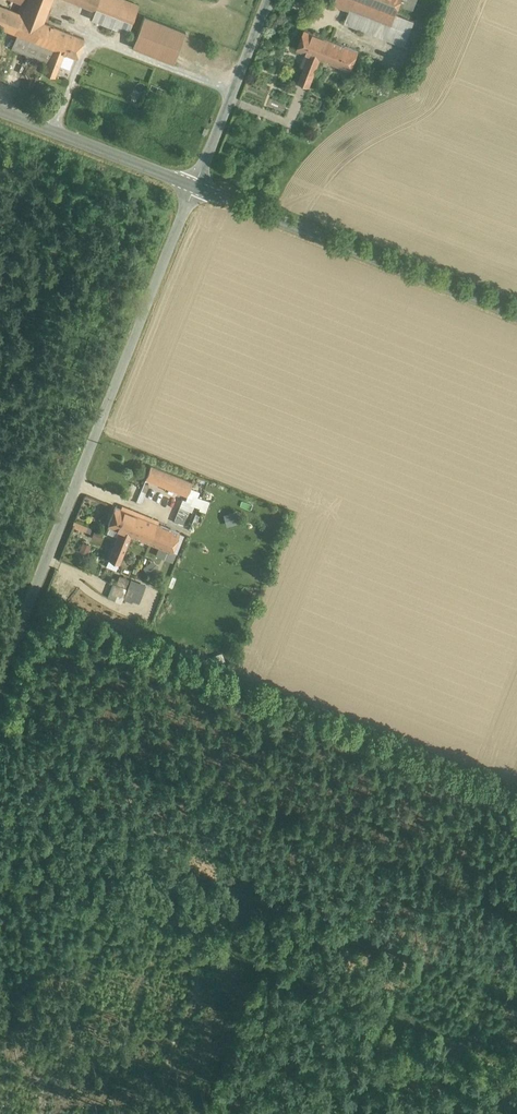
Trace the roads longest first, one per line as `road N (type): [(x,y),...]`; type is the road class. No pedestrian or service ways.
road 1 (track): [(0,855),(516,1054)]
road 2 (unclassified): [(0,671),(196,188)]
road 3 (unclassified): [(196,188),(516,314)]
road 4 (unclassified): [(0,110),(196,188)]
road 5 (unclassified): [(269,0),(196,188)]

